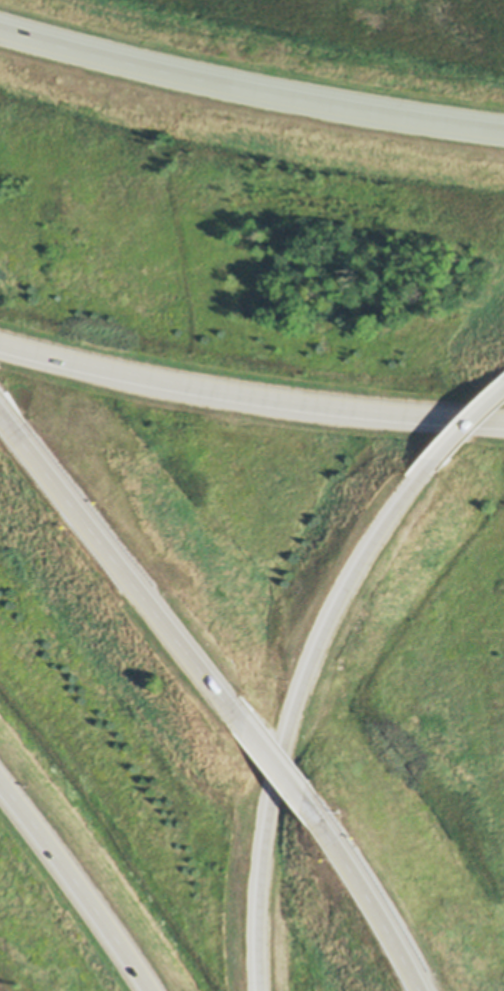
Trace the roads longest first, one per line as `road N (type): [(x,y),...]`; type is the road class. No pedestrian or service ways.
road 1 (motorway): [(414,493),(350,599),(293,744),(269,868),(266,990)]
road 2 (motorway): [(503,131),(195,85),(0,29)]
road 3 (motorway): [(0,346),(294,406),(503,421)]
road 4 (motorway): [(254,724),(0,403)]
road 5 (motorway): [(0,780),(154,990)]
road 6 (motorway): [(430,990),(314,802)]
road 7 (motorway): [(503,397),(414,493)]

